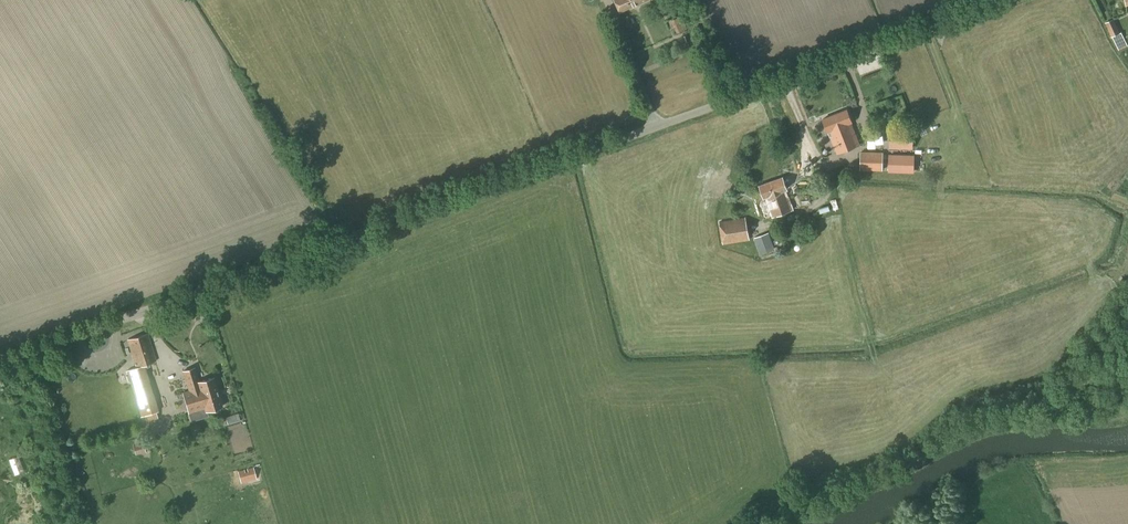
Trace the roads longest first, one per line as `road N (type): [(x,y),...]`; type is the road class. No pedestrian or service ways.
road 1 (unclassified): [(0,363),(1008,0)]

